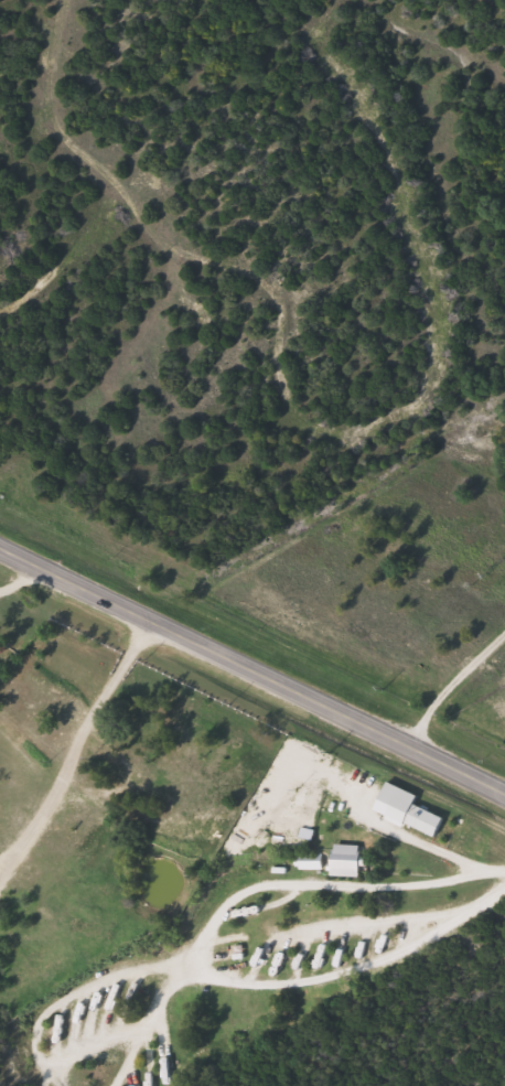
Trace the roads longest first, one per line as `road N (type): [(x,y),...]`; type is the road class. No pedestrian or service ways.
road 1 (secondary): [(504,792),(0,546)]
road 2 (residential): [(355,889),(228,859),(183,859),(129,873),(61,929),(25,1012)]
road 3 (residential): [(504,868),(355,889)]

